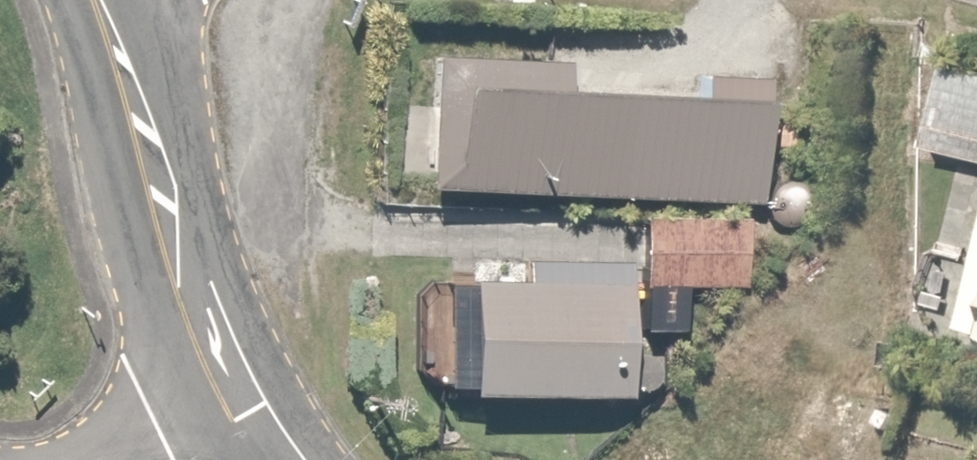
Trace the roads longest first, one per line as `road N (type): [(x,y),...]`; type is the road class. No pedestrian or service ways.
road 1 (secondary): [(91,0),(224,363),(267,434)]

